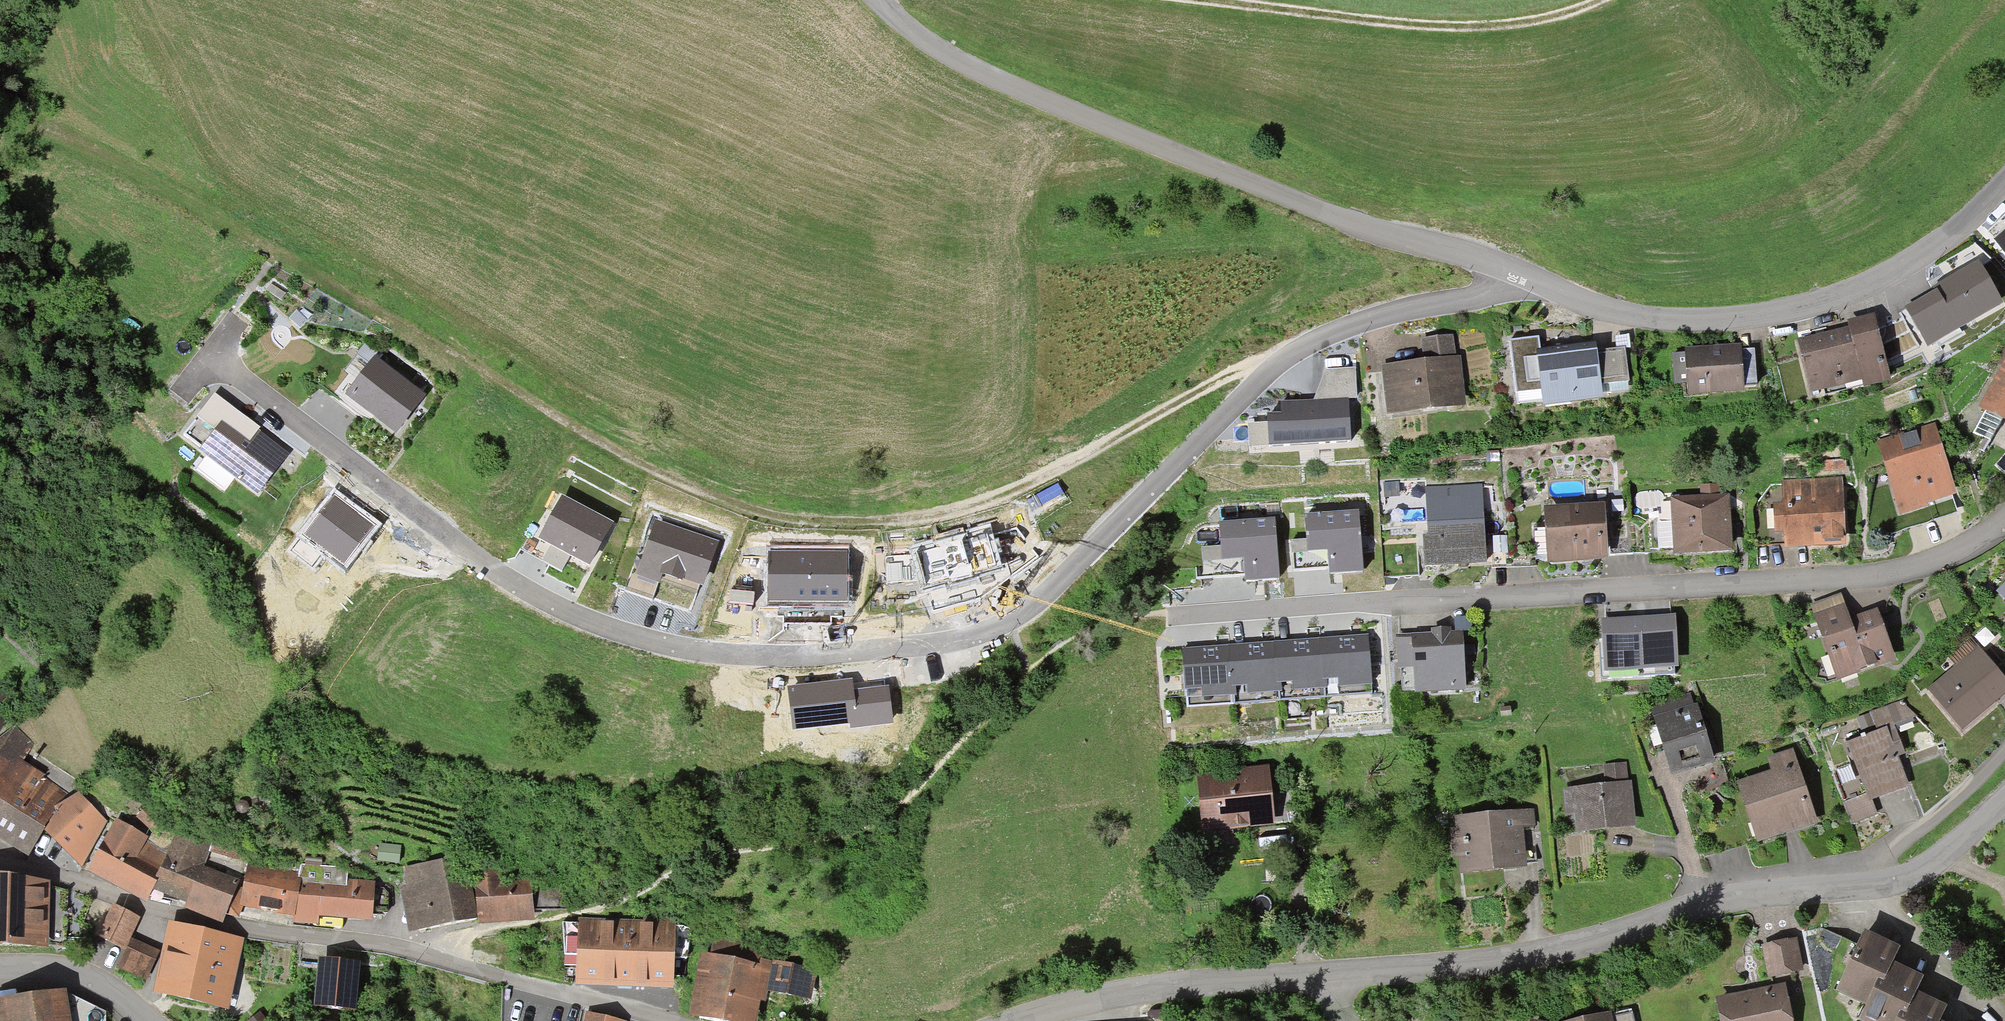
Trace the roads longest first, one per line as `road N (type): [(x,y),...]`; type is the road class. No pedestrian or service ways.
road 1 (residential): [(210,359),(455,547),(579,622),(731,659),(938,642),(996,627),(1046,592),(1281,357),(1355,322),(1479,299),(1522,275)]
road 2 (track): [(37,102),(258,244),(667,480),(758,515),(893,520),(957,509),(1028,486),(1281,357)]
road 3 (residential): [(1324,970),(1546,950),(1780,891),(1887,885),(1946,858),(2004,803)]
road 4 (unclassified): [(1522,275),(1402,242),(1009,86),(959,63),(879,0)]
road 5 (residential): [(0,862),(223,932),(400,951),(662,1020)]
road 6 (residential): [(1419,595),(1874,569),(1942,555),(2004,512)]
road 7 (unclassified): [(2004,174),(1916,252),(1814,306),(1733,320),(1648,319),(1587,305),(1522,275)]
road 8 (track): [(1197,0),(1409,28),(1552,20),(1601,0)]
road 9 (track): [(449,964),(476,934),(598,909),(706,856),(746,851)]
road 10 (residential): [(1028,1020),(1161,988),(1324,970)]
road 11 (residential): [(0,969),(71,972),(143,1020)]

